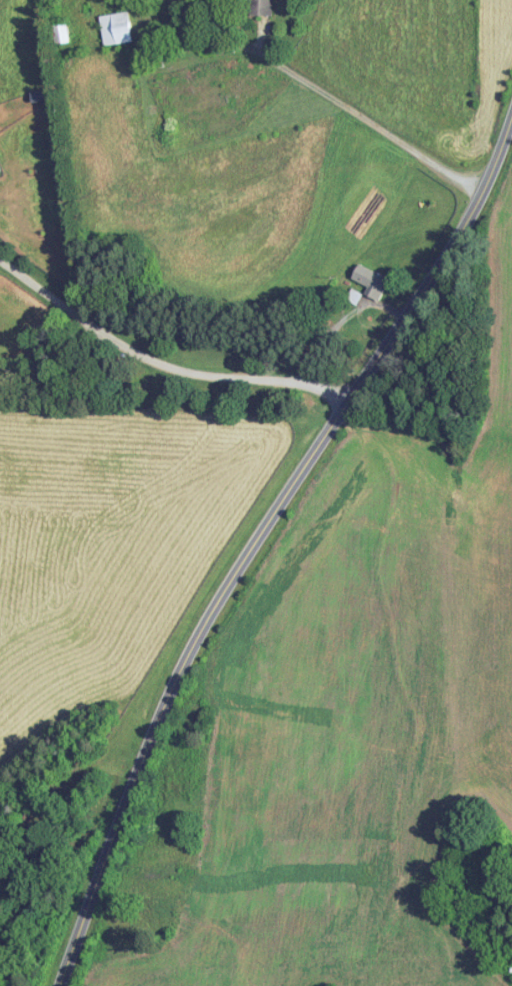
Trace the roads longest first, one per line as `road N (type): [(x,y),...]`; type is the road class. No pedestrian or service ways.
road 1 (tertiary): [(60,985),(189,658),(346,405),(441,274),(511,120)]
road 2 (residential): [(346,405),(290,379),(200,376),(154,361),(0,258)]
road 3 (residential): [(234,578),(330,570),(361,595),(379,669),(426,731),(465,804)]

